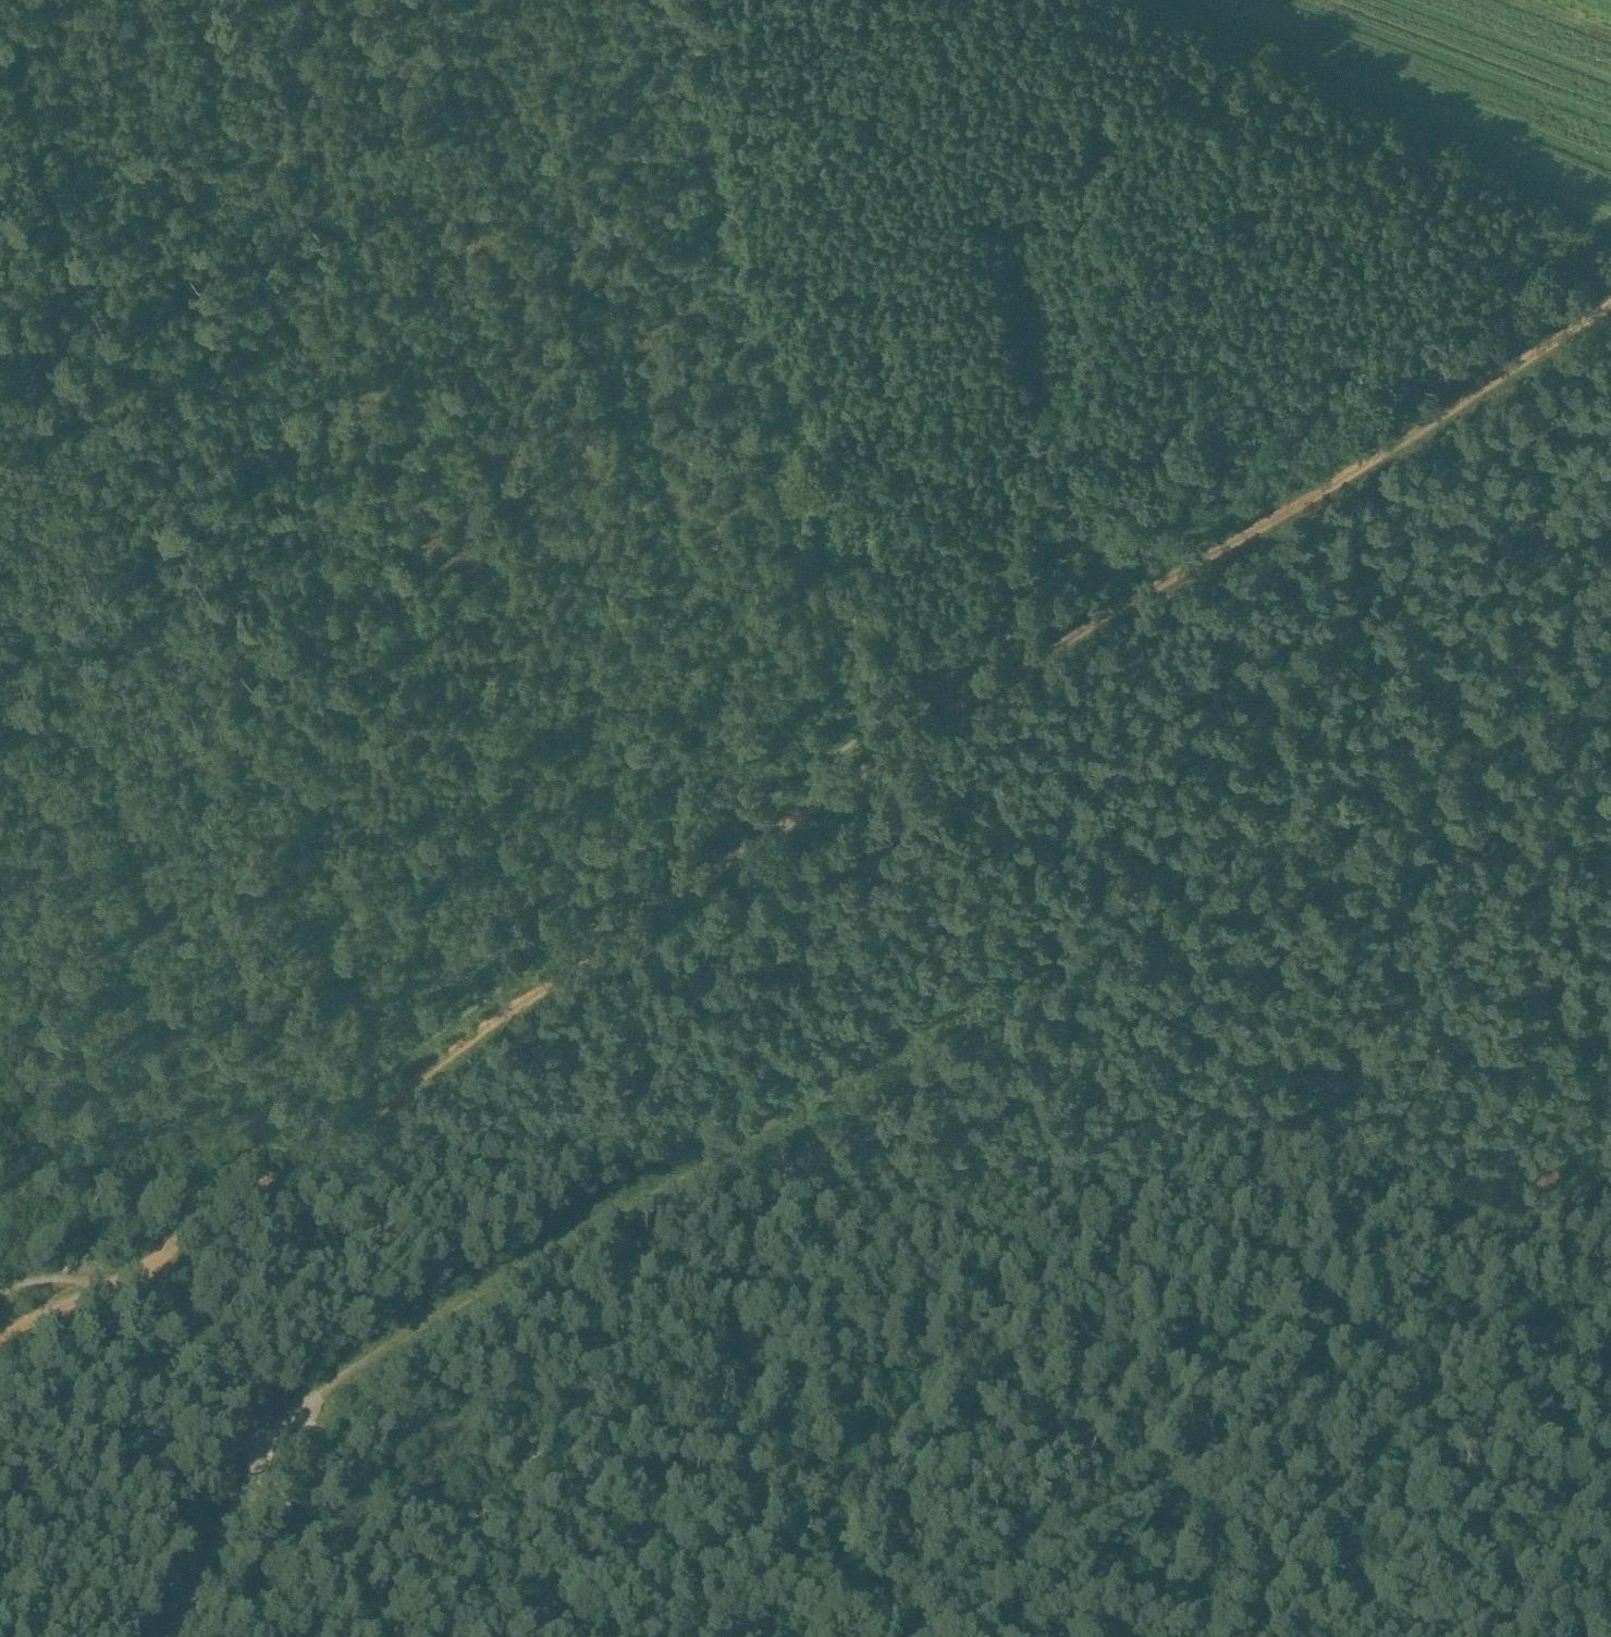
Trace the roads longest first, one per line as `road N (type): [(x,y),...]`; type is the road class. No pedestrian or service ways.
road 1 (track): [(269,1463),(1059,940),(1610,680)]
road 2 (track): [(1610,1334),(269,1463)]
road 3 (track): [(85,1248),(269,1463)]
road 4 (track): [(269,1463),(366,1636)]

